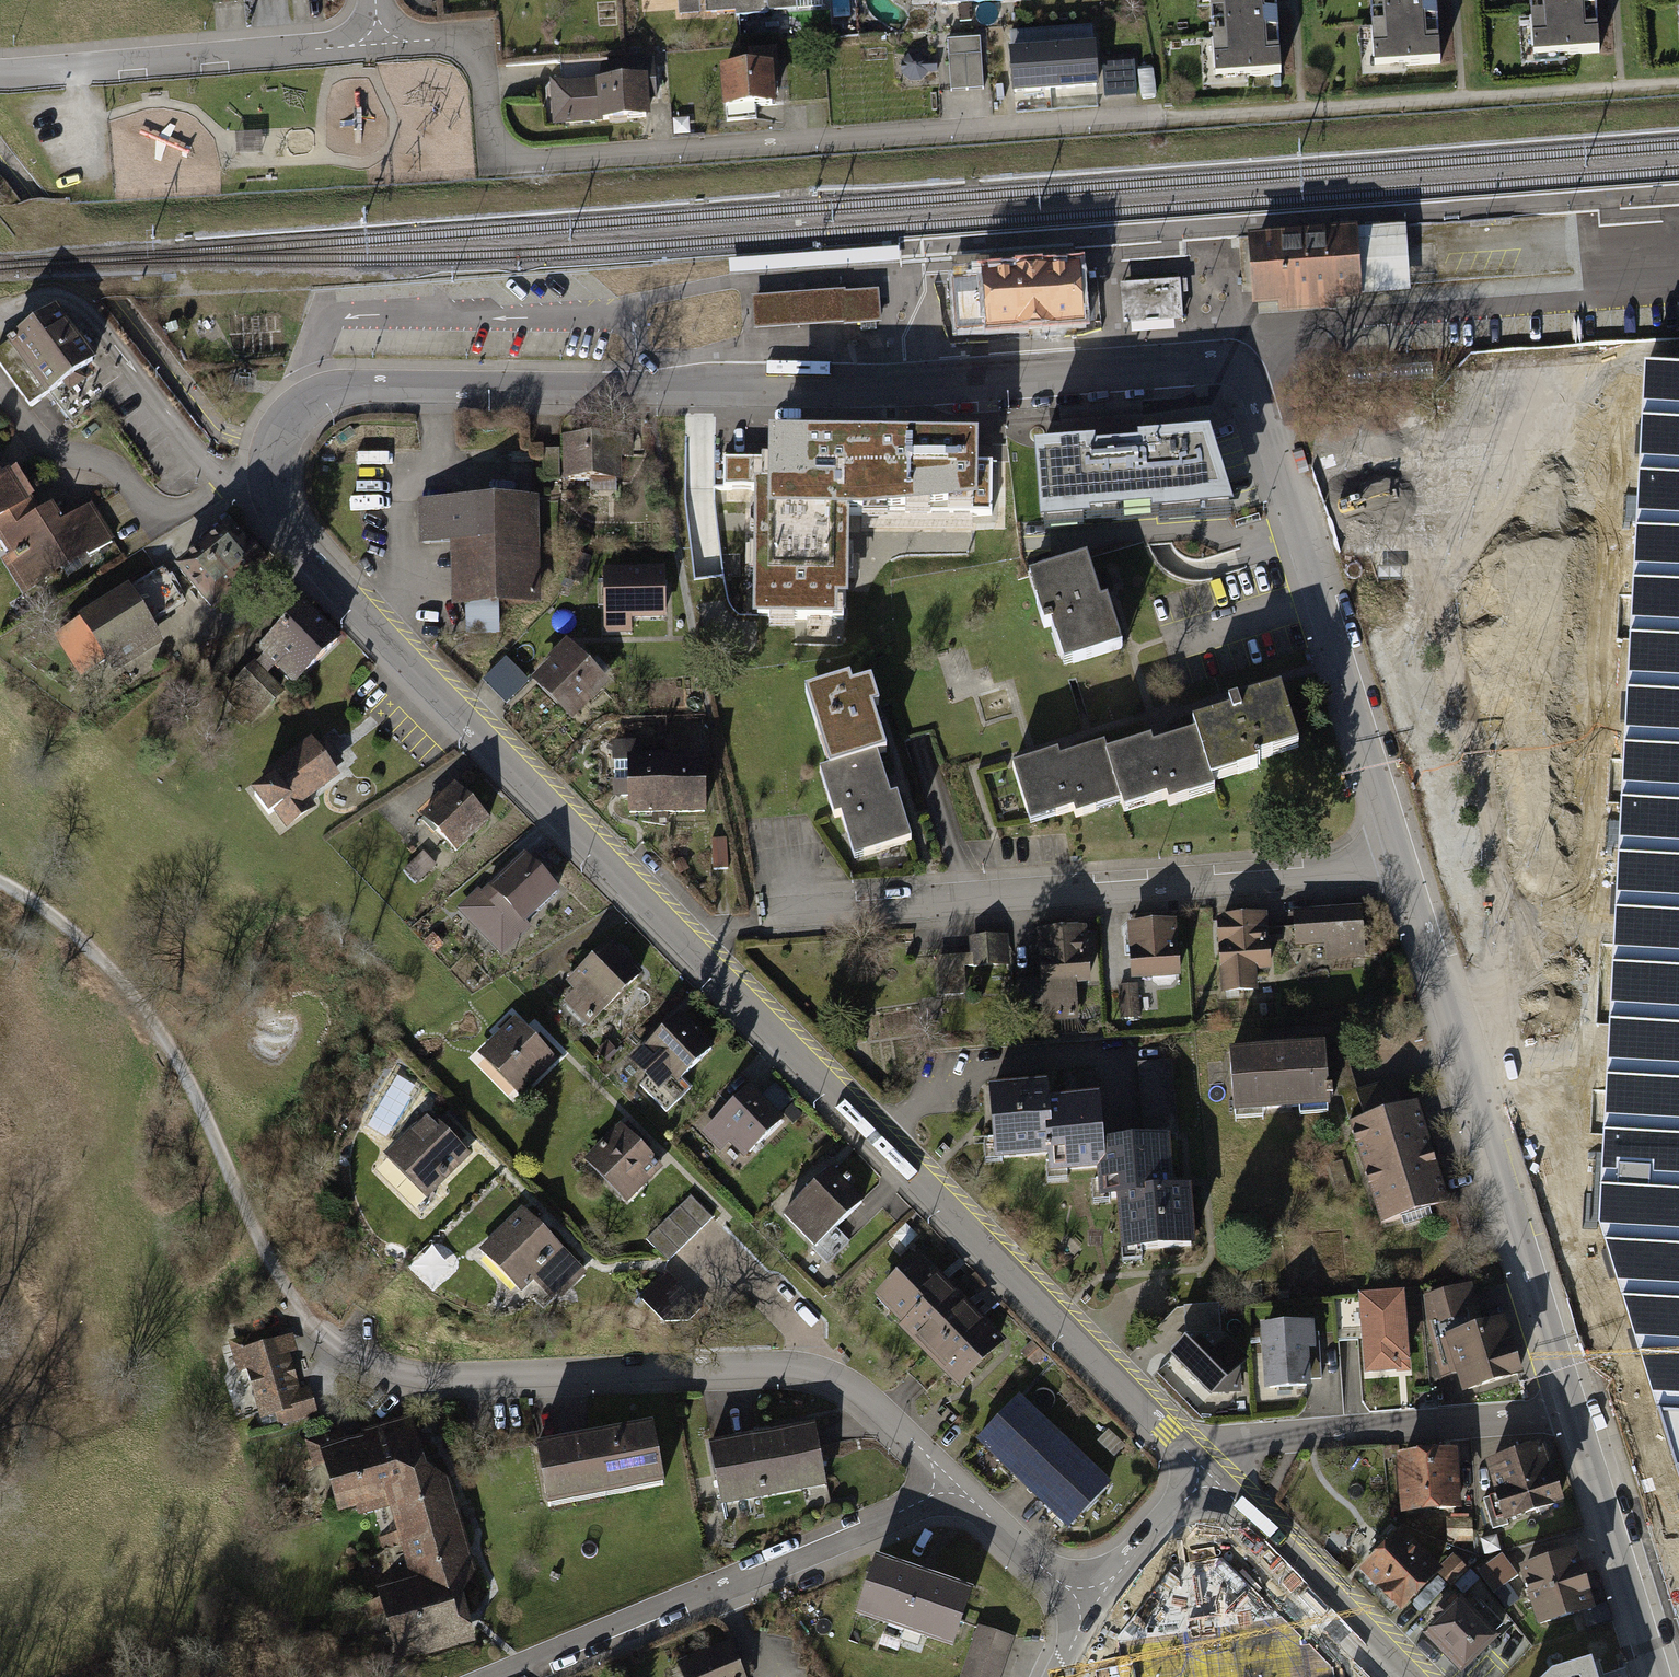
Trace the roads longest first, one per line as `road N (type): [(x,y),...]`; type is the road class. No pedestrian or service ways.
road 1 (residential): [(270,473),(286,422),(340,388),(908,389),(1212,367),(1248,376)]
road 2 (residential): [(378,44),(449,41),(466,49),(480,64),(491,147),(521,163),(1163,118)]
road 3 (residential): [(951,1479),(876,1405),(846,1381),(809,1368),(403,1371),(314,1327),(262,1248)]
road 4 (residential): [(699,948),(1214,1471)]
road 5 (residential): [(1409,858),(1368,870),(752,922),(726,926),(699,948)]
road 6 (residential): [(270,473),(273,502),(295,539),(699,948)]
road 7 (residential): [(1579,1408),(1409,858)]
road 8 (residential): [(1409,858),(1248,376)]
road 9 (residential): [(951,1479),(913,1507),(489,1676)]
road 10 (track): [(0,885),(37,903),(120,981),(188,1080),(262,1248)]
road 11 (residential): [(378,44),(0,72)]
road 12 (residential): [(1579,1408),(1243,1442),(1214,1471)]
road 13 (track): [(1494,905),(1444,579)]
road 14 (residential): [(1214,1471),(1417,1676)]
road 15 (residential): [(1663,1676),(1579,1408)]
road 16 (residential): [(1089,1605),(951,1479)]
road 17 (residential): [(1089,1605),(1214,1471)]

